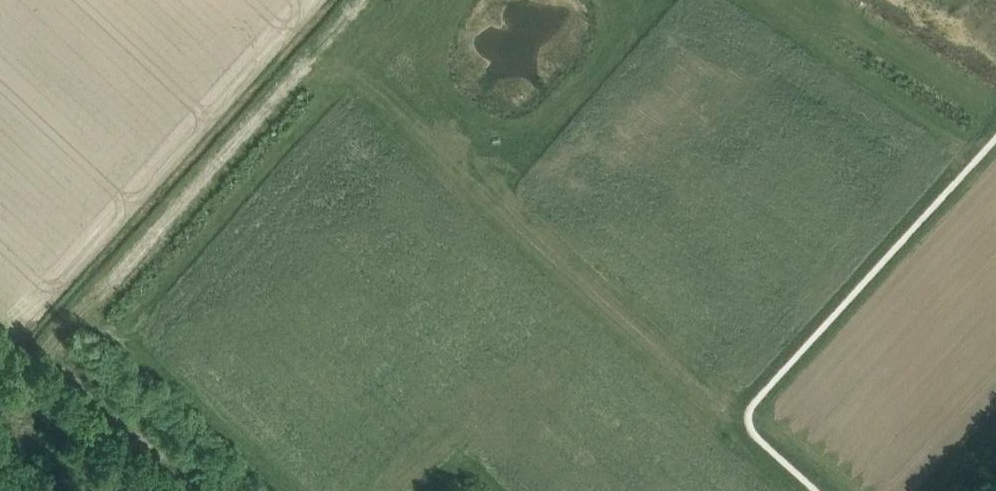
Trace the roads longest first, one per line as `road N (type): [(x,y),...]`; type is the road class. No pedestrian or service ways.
road 1 (unclassified): [(132,490),(0,374)]

